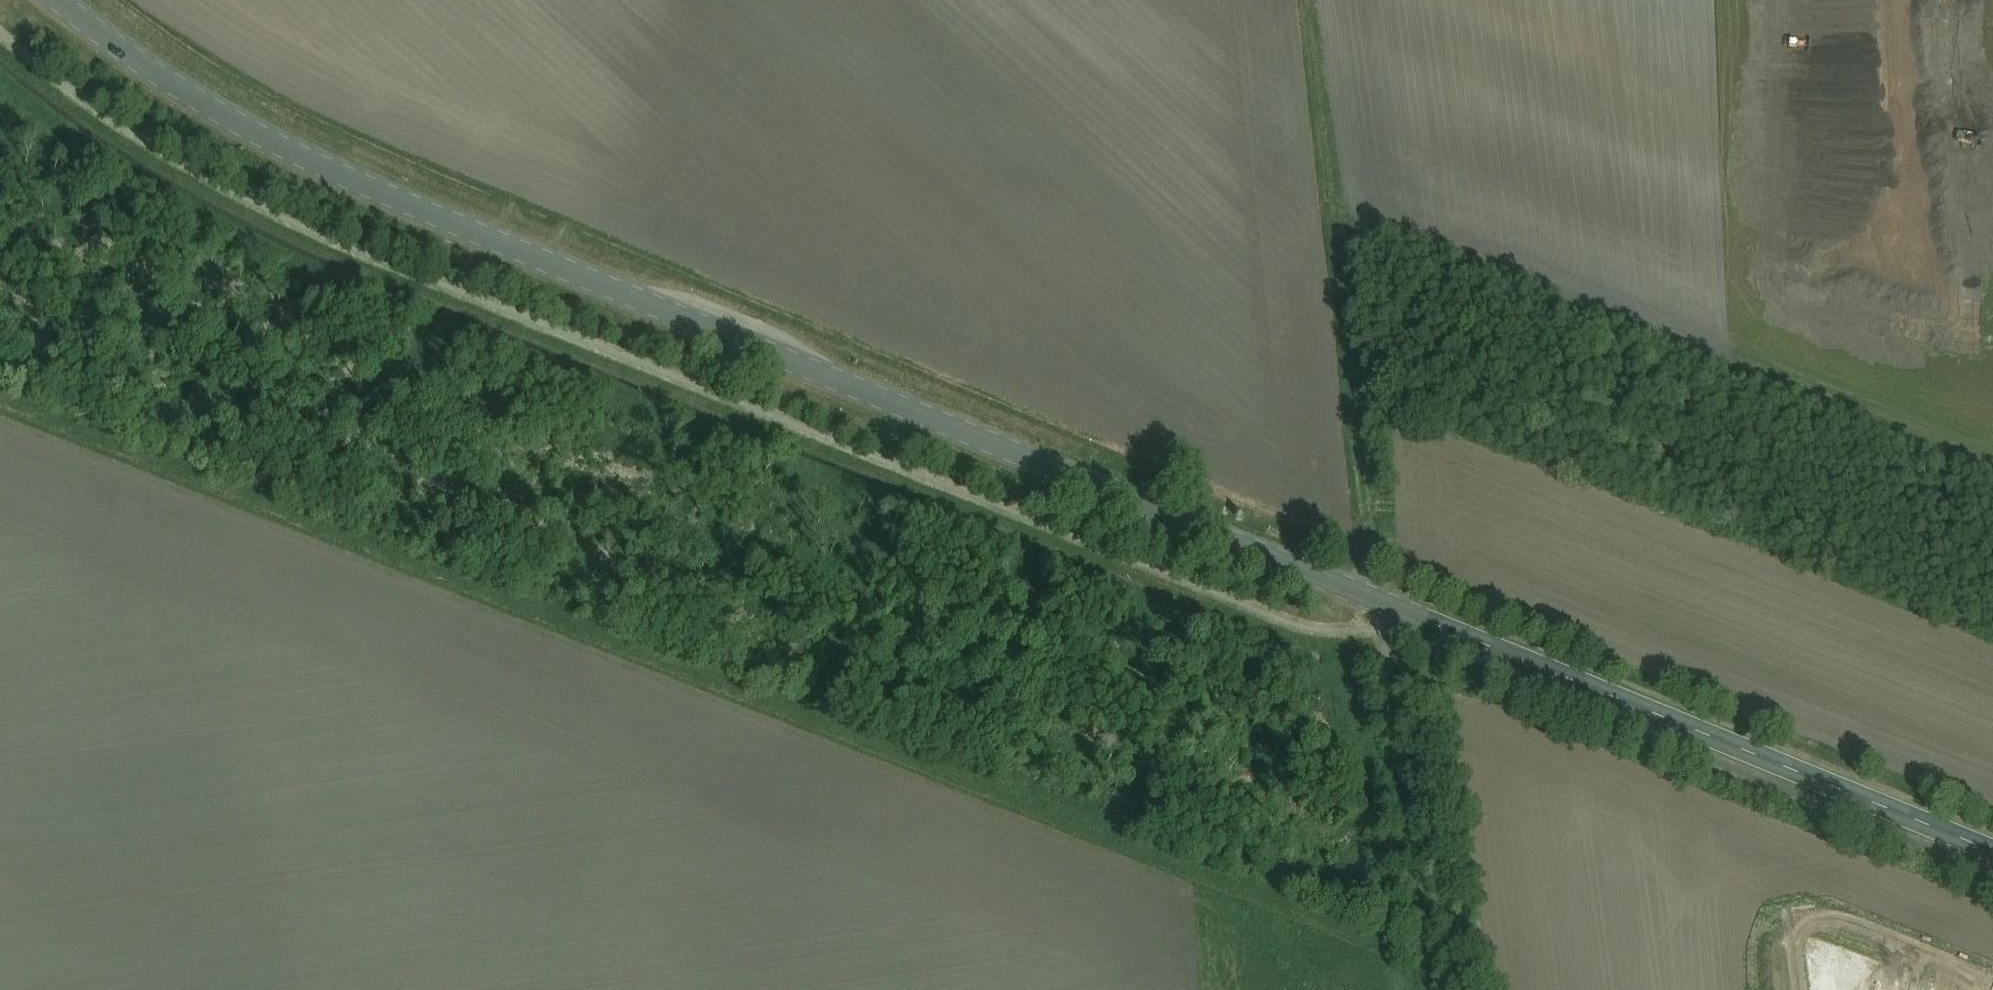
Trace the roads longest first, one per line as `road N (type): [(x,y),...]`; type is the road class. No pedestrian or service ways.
road 1 (secondary): [(1992,852),(342,178),(132,60),(54,0)]
road 2 (track): [(1385,632),(1433,989)]

